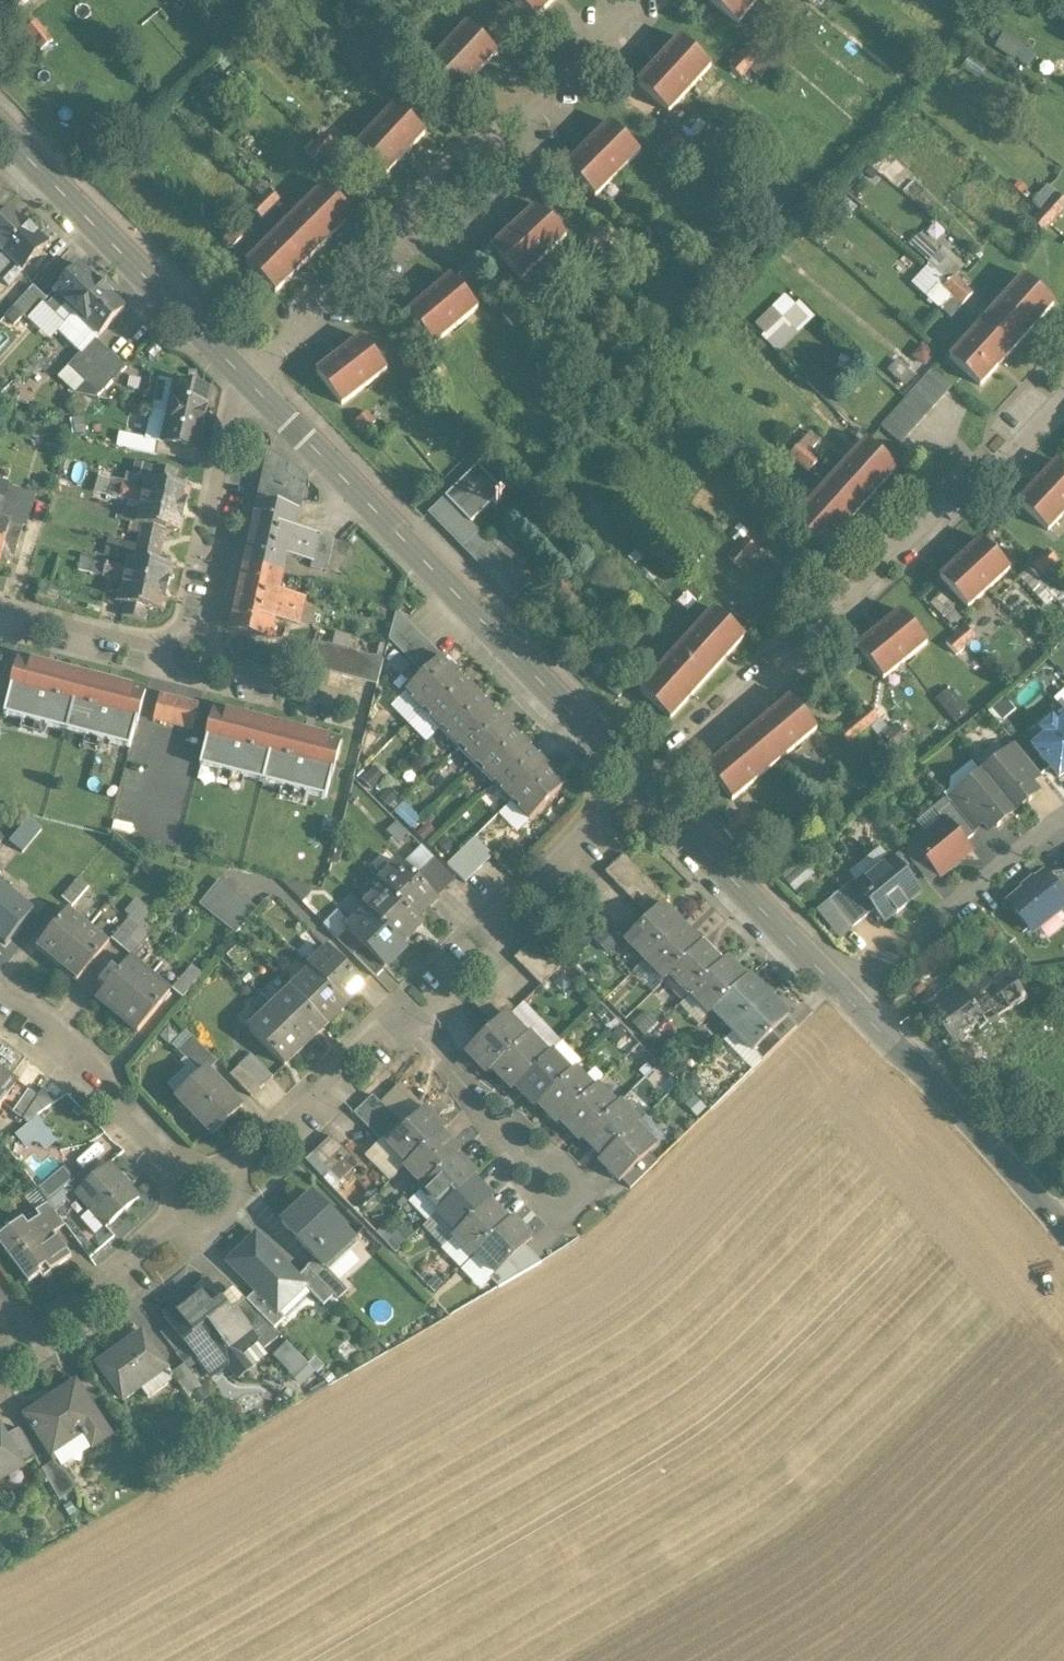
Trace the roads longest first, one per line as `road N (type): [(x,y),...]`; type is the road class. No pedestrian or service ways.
road 1 (residential): [(642,789),(1002,455),(1063,385)]
road 2 (residential): [(642,789),(257,393)]
road 3 (residential): [(631,0),(312,324),(245,380)]
road 4 (residential): [(642,789),(604,823),(580,825),(498,909),(502,947),(413,1032)]
road 5 (residential): [(245,380),(0,131)]
road 6 (residential): [(1063,1233),(850,997)]
road 7 (residential): [(850,997),(642,789)]
road 8 (residential): [(202,660),(227,548),(209,519),(229,423),(257,393)]
road 9 (residential): [(1063,824),(850,997)]
road 10 (residential): [(0,999),(47,1029),(182,1175)]
road 11 (residential): [(413,1032),(377,1031),(226,1177)]
road 12 (residential): [(0,1365),(127,1280),(126,1266),(181,1214)]
road 13 (residential): [(413,1032),(557,1192)]
road 14 (residential): [(0,609),(202,660)]
road 15 (residential): [(202,660),(362,708)]

